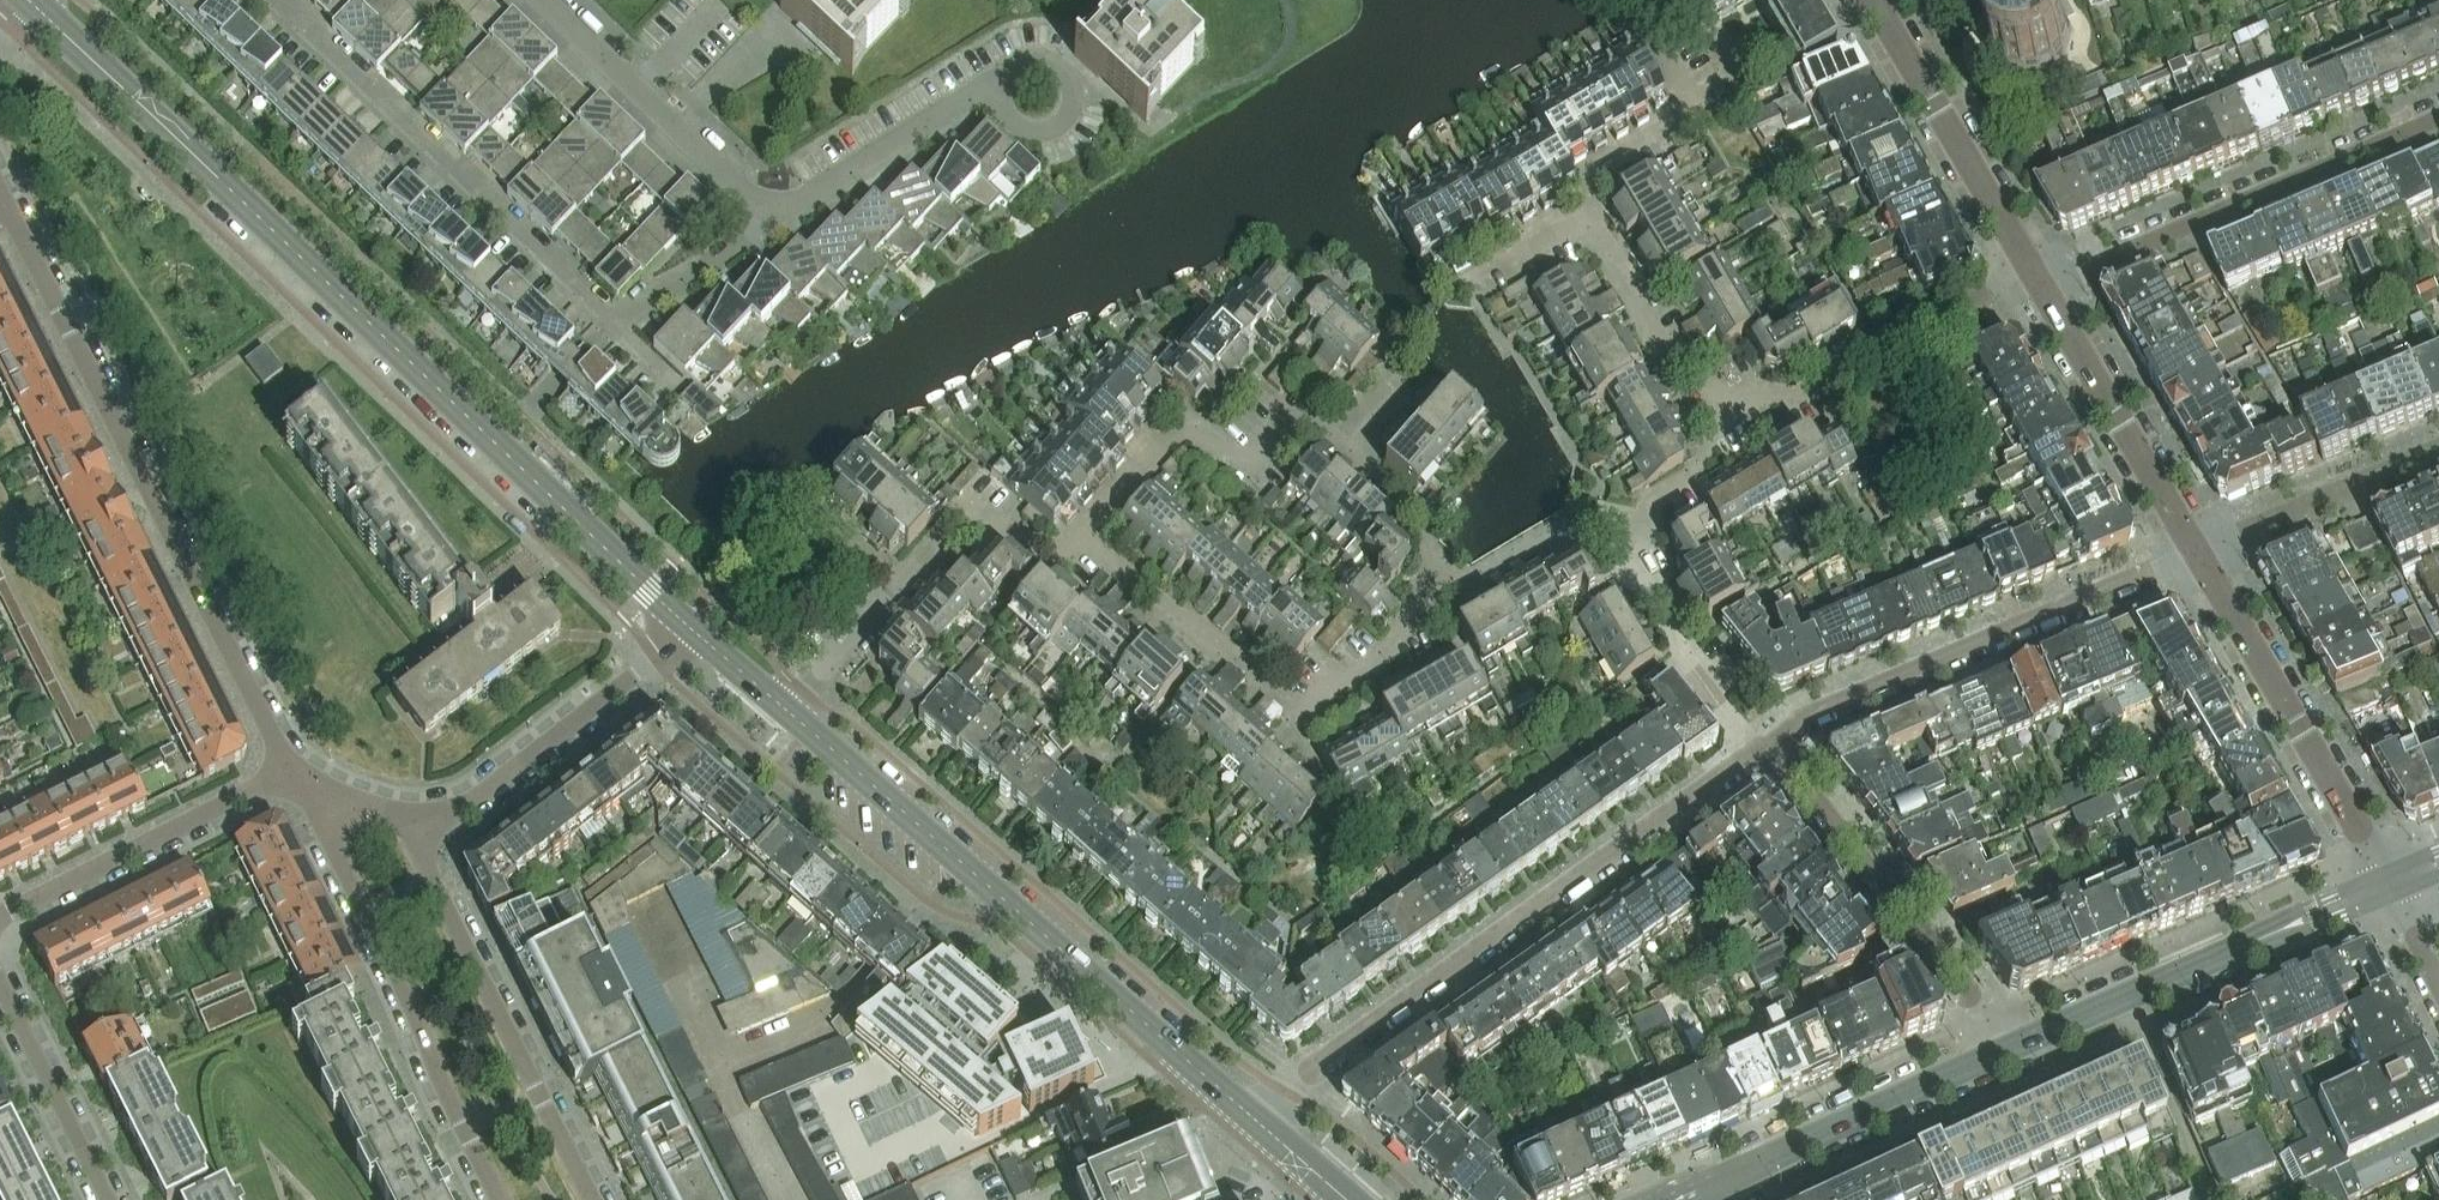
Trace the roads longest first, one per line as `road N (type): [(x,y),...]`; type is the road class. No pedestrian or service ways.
road 1 (secondary): [(29,0),(690,626)]
road 2 (residential): [(0,197),(291,775)]
road 3 (residential): [(1341,439),(1414,510),(1438,579),(1385,652),(1296,707),(1080,536)]
road 4 (residential): [(1759,755),(1252,1114)]
road 5 (secondary): [(784,711),(1252,1114)]
road 6 (residential): [(1583,209),(1652,331),(1673,335),(1723,407),(1812,387),(2029,262)]
road 7 (residential): [(1759,755),(1827,708),(2194,552)]
road 8 (residential): [(291,775),(495,1199)]
road 9 (residential): [(616,321),(283,0)]
road 10 (residential): [(2046,289),(2438,120)]
road 11 (residential): [(595,1199),(415,818)]
road 12 (residential): [(2010,1044),(1784,766),(1759,755)]
road 13 (tertiary): [(2385,873),(2194,552)]
road 14 (tertiary): [(1677,1199),(2010,1044)]
road 15 (residential): [(1080,536),(1166,434),(1188,424),(1247,463),(1281,424),(1311,419),(1341,439)]
road 16 (residential): [(415,818),(457,812),(690,626)]
road 17 (residential): [(0,916),(291,775)]
road 18 (residential): [(773,205),(741,188),(545,0)]
road 19 (tertiary): [(2029,262),(1870,0)]
road 20 (tertiary): [(2194,552),(2046,289)]
road 21 (tertiary): [(2010,1044),(2264,936)]
road 22 (residential): [(2194,552),(2438,448)]
road 23 (residential): [(773,205),(805,199),(970,95),(1003,84)]
road 24 (residential): [(110,1199),(0,980)]
road 25 (residential): [(1759,755),(1694,670),(1631,550)]
road 26 (residential): [(1080,536),(1040,557),(966,509),(898,582)]
road 27 (residential): [(616,321),(743,238),(773,205)]
road 28 (residential): [(1583,209),(1593,168),(1718,92)]
road 29 (residential): [(898,582),(784,711)]
road 30 (residential): [(1448,288),(1583,209)]
road 31 (tertiary): [(2264,936),(2313,927),(2397,892)]
road 32 (residential): [(1003,84),(1008,118),(1040,132),(1069,113),(1069,79)]
road 33 (tertiary): [(2385,873),(2303,908),(2264,936)]
road 34 (residential): [(291,775),(415,818)]
road 35 (secondary): [(1252,1114),(1347,1199)]
road 36 (secondary): [(690,626),(784,711)]

